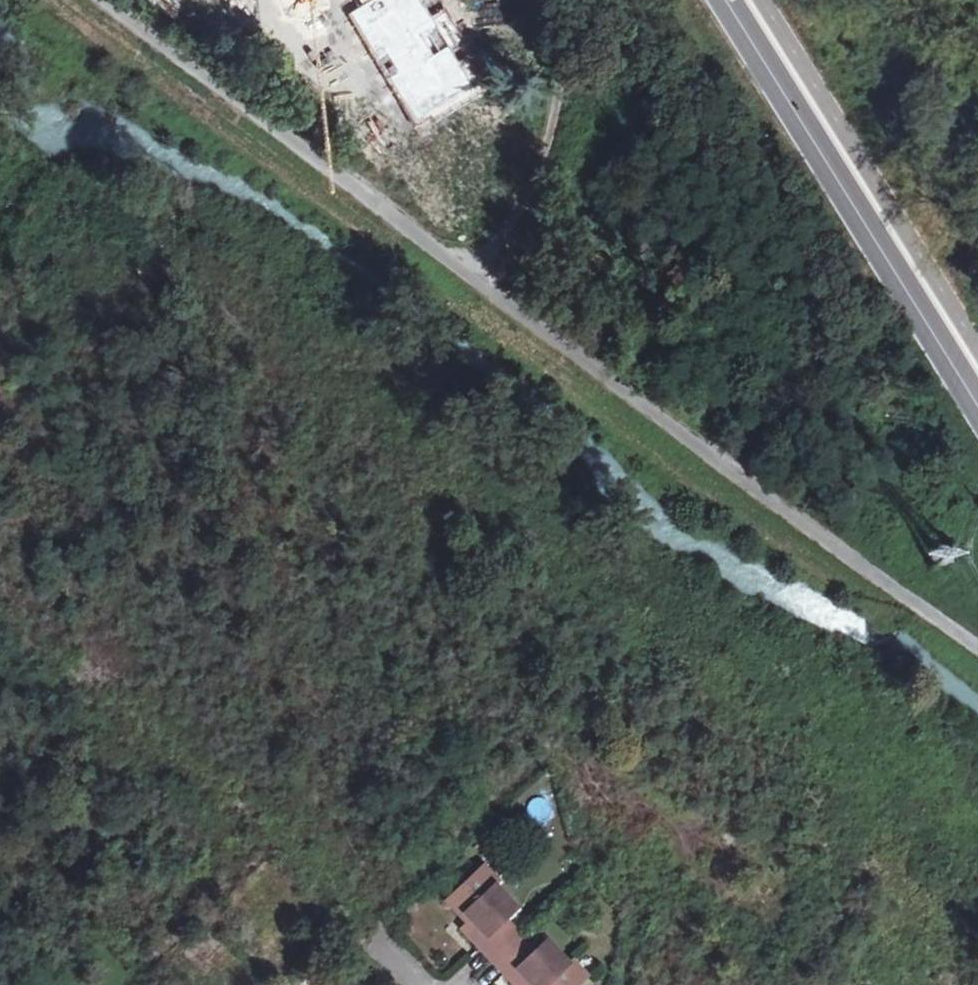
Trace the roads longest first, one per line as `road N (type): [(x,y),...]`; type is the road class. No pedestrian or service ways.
road 1 (unclassified): [(977,652),(100,0)]
road 2 (tertiary): [(725,0),(977,405)]

